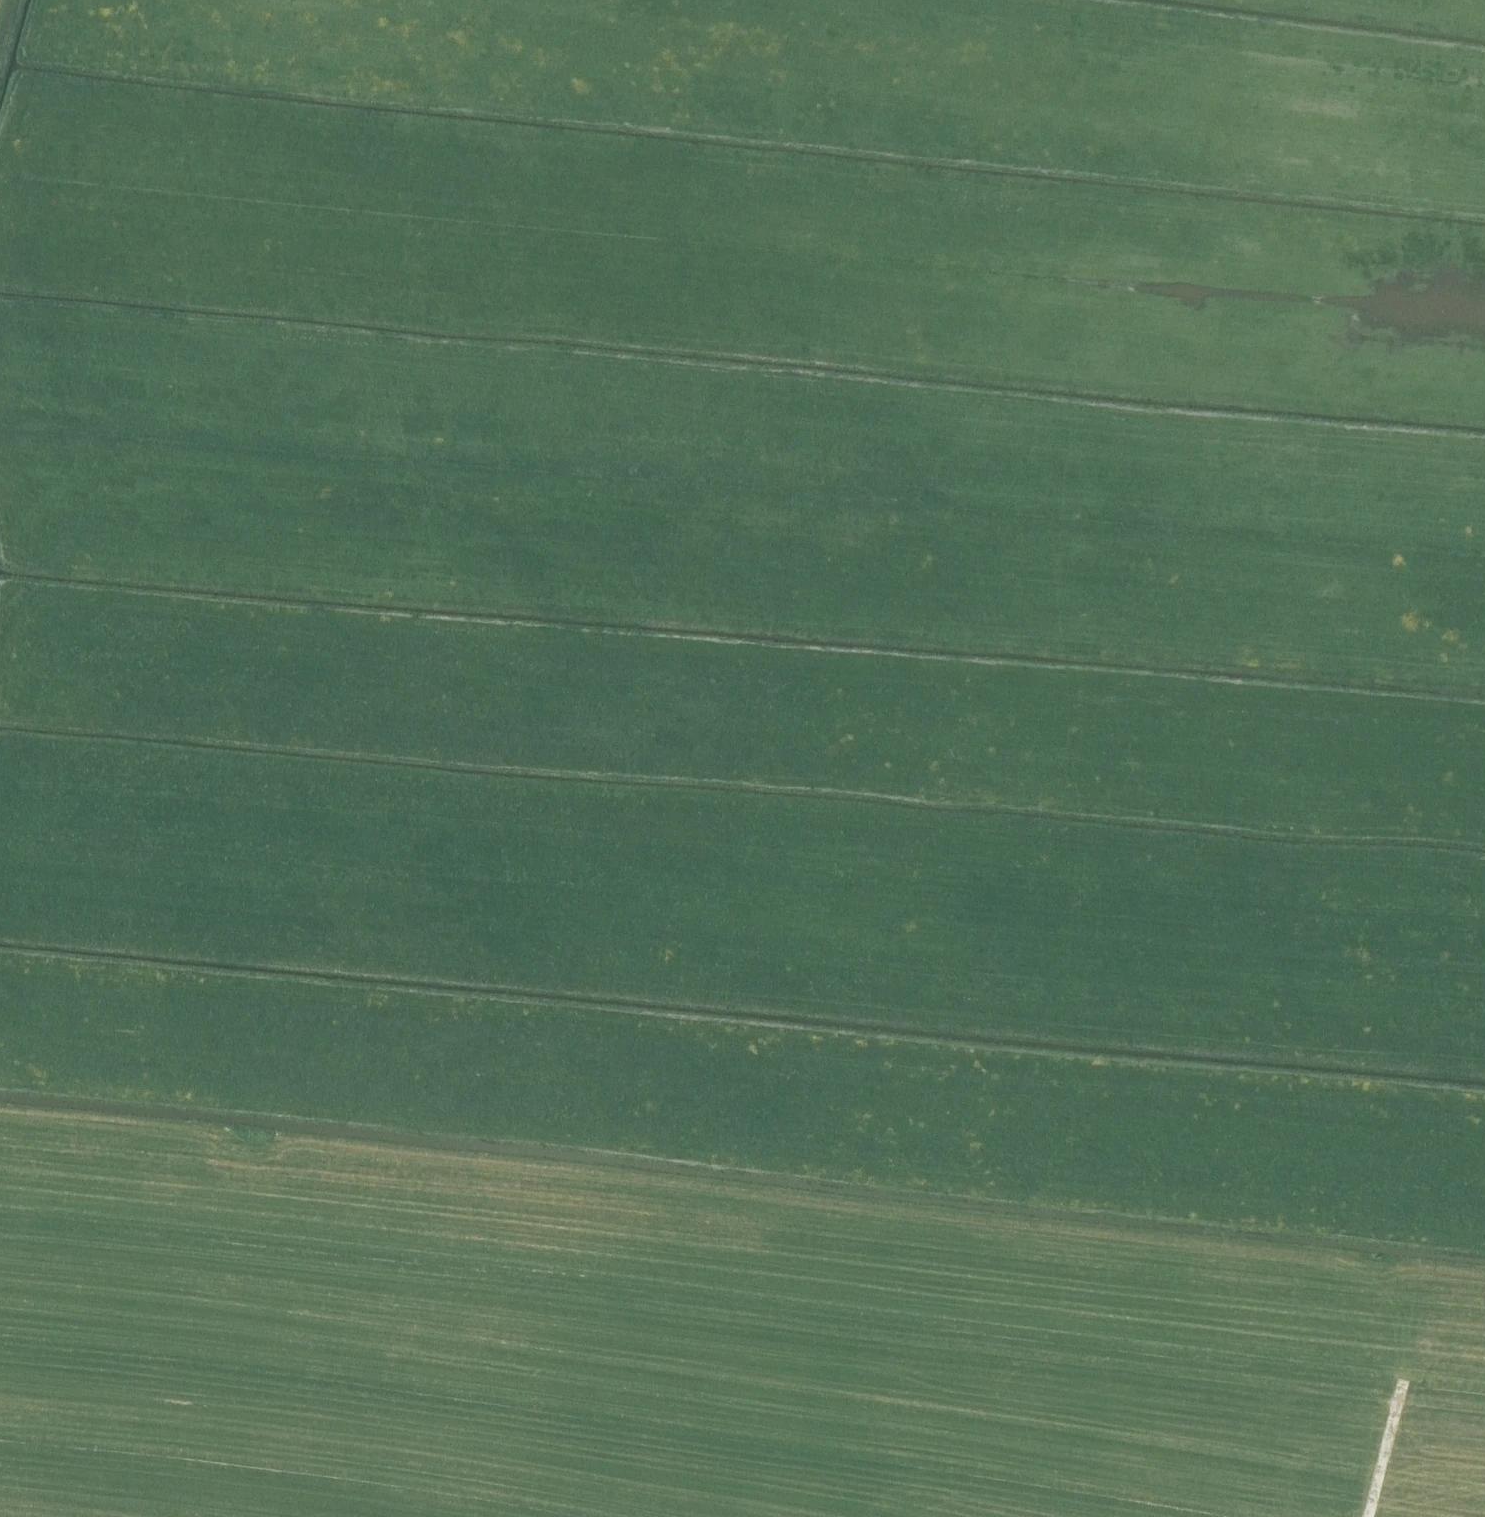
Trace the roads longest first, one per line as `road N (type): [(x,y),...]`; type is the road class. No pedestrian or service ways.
road 1 (track): [(1404,1380),(1369,1516)]

